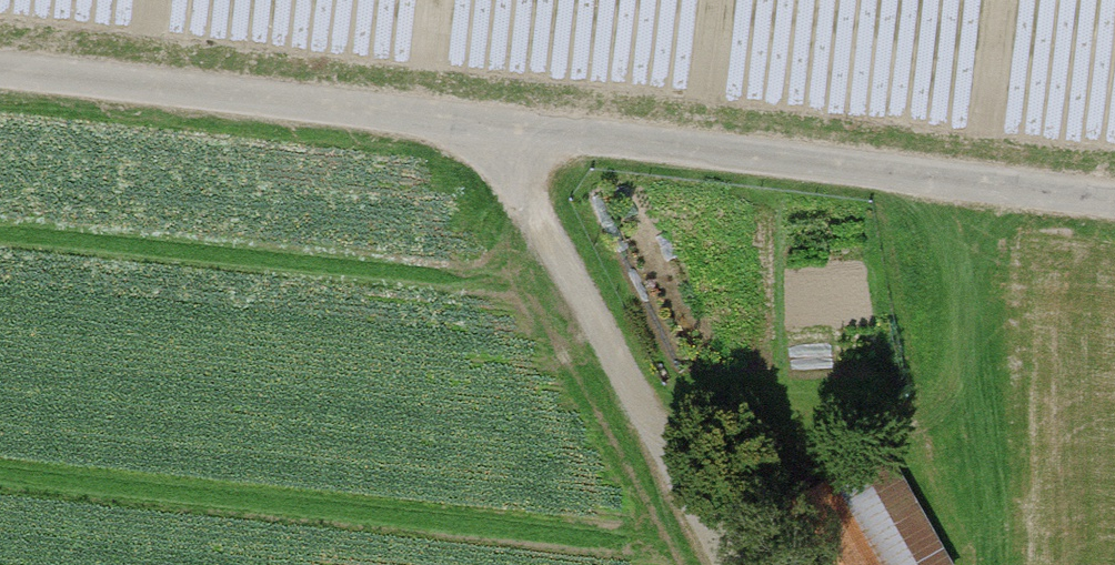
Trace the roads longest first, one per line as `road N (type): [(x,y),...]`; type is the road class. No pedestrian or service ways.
road 1 (unclassified): [(0,75),(1114,204)]
road 2 (track): [(487,127),(729,564)]

